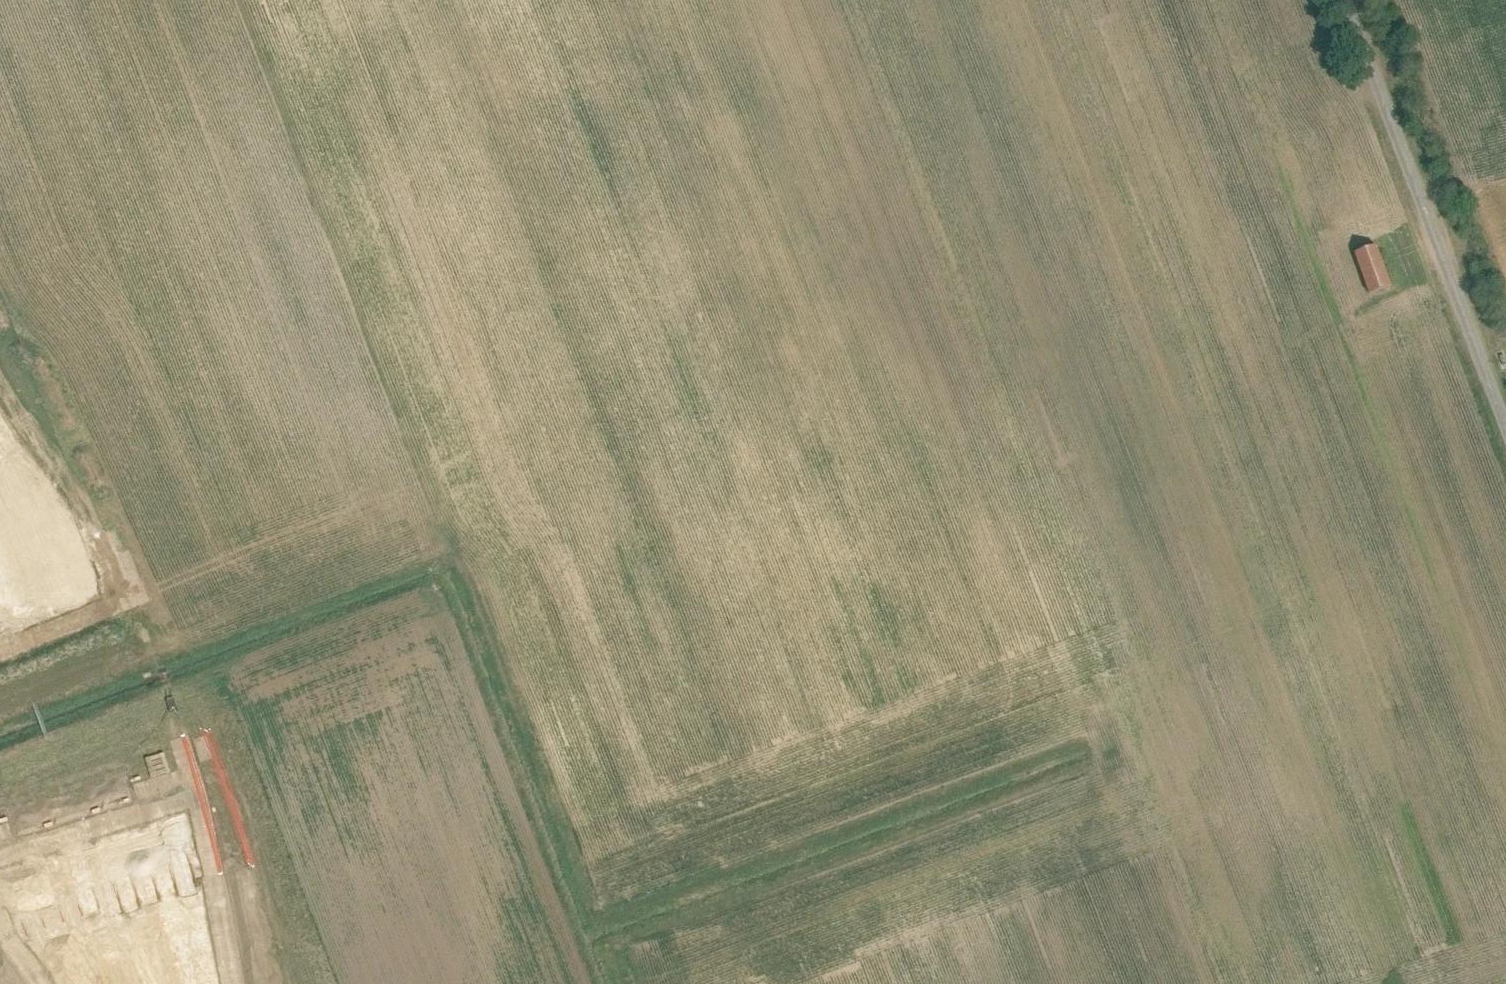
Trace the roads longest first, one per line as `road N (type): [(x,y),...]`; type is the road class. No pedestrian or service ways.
road 1 (residential): [(1342,0),(1505,433)]

